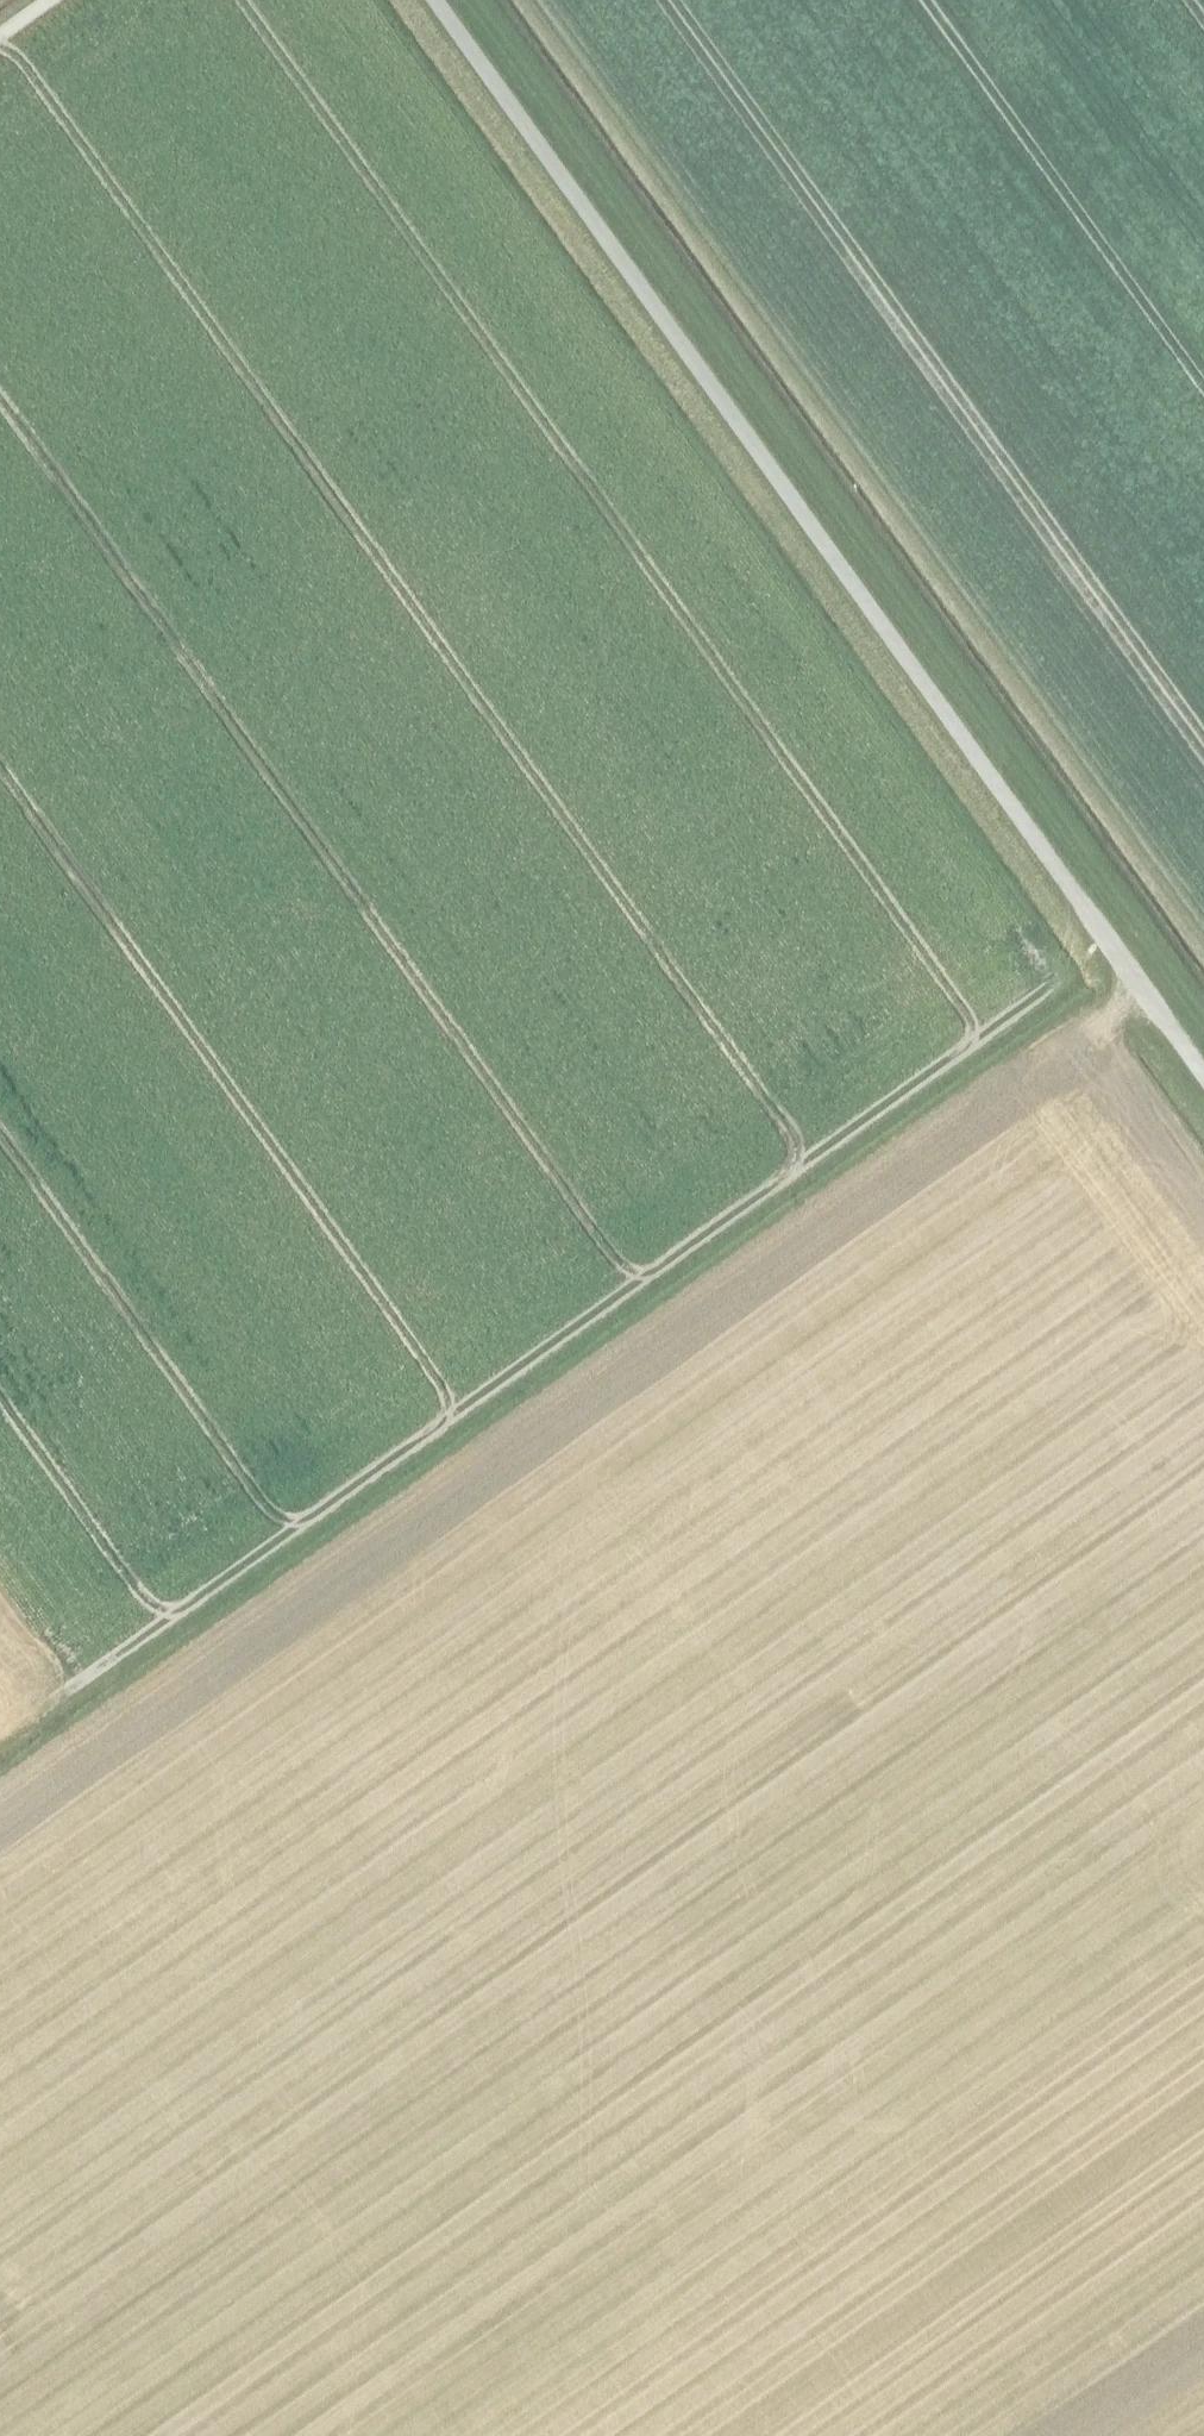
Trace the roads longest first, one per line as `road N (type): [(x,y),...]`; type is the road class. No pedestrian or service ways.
road 1 (unclassified): [(1203,1107),(404,0)]

